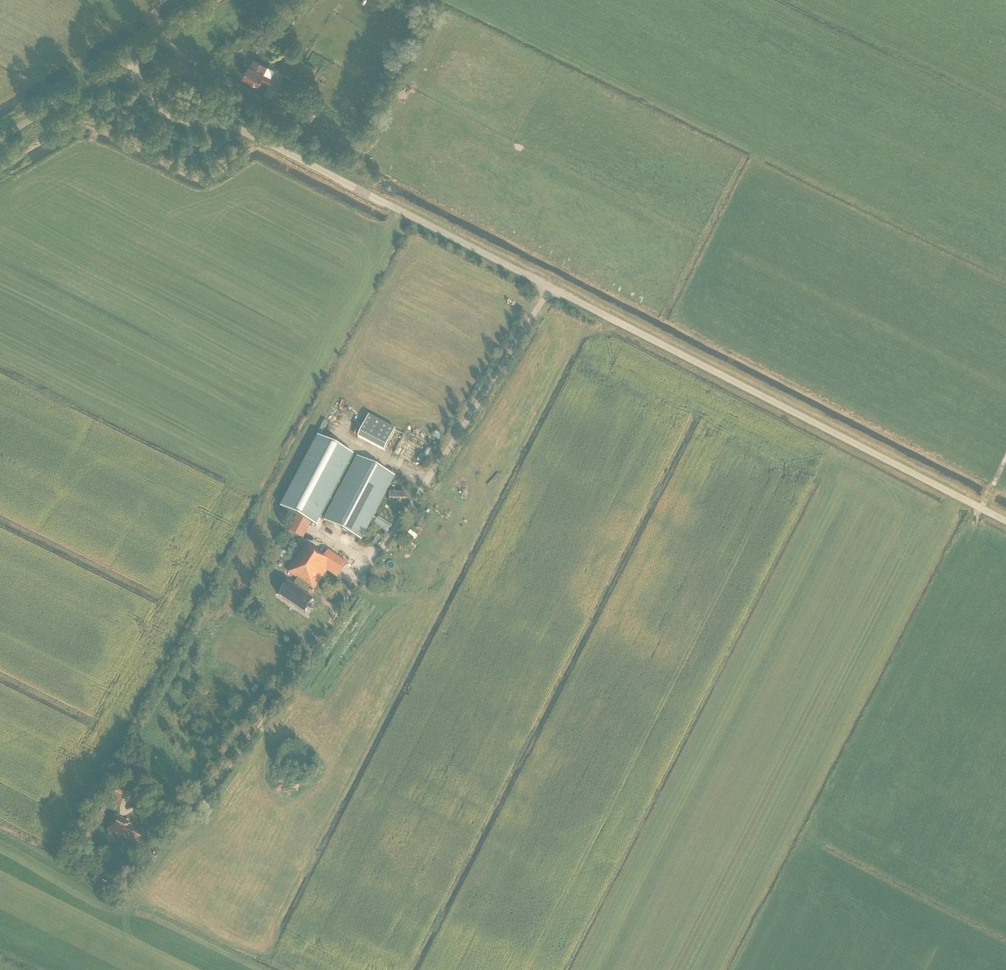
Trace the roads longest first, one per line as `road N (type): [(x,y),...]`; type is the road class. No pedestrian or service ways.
road 1 (unclassified): [(982,508),(254,135),(170,115),(125,61)]
road 2 (unclassified): [(0,139),(125,61)]

